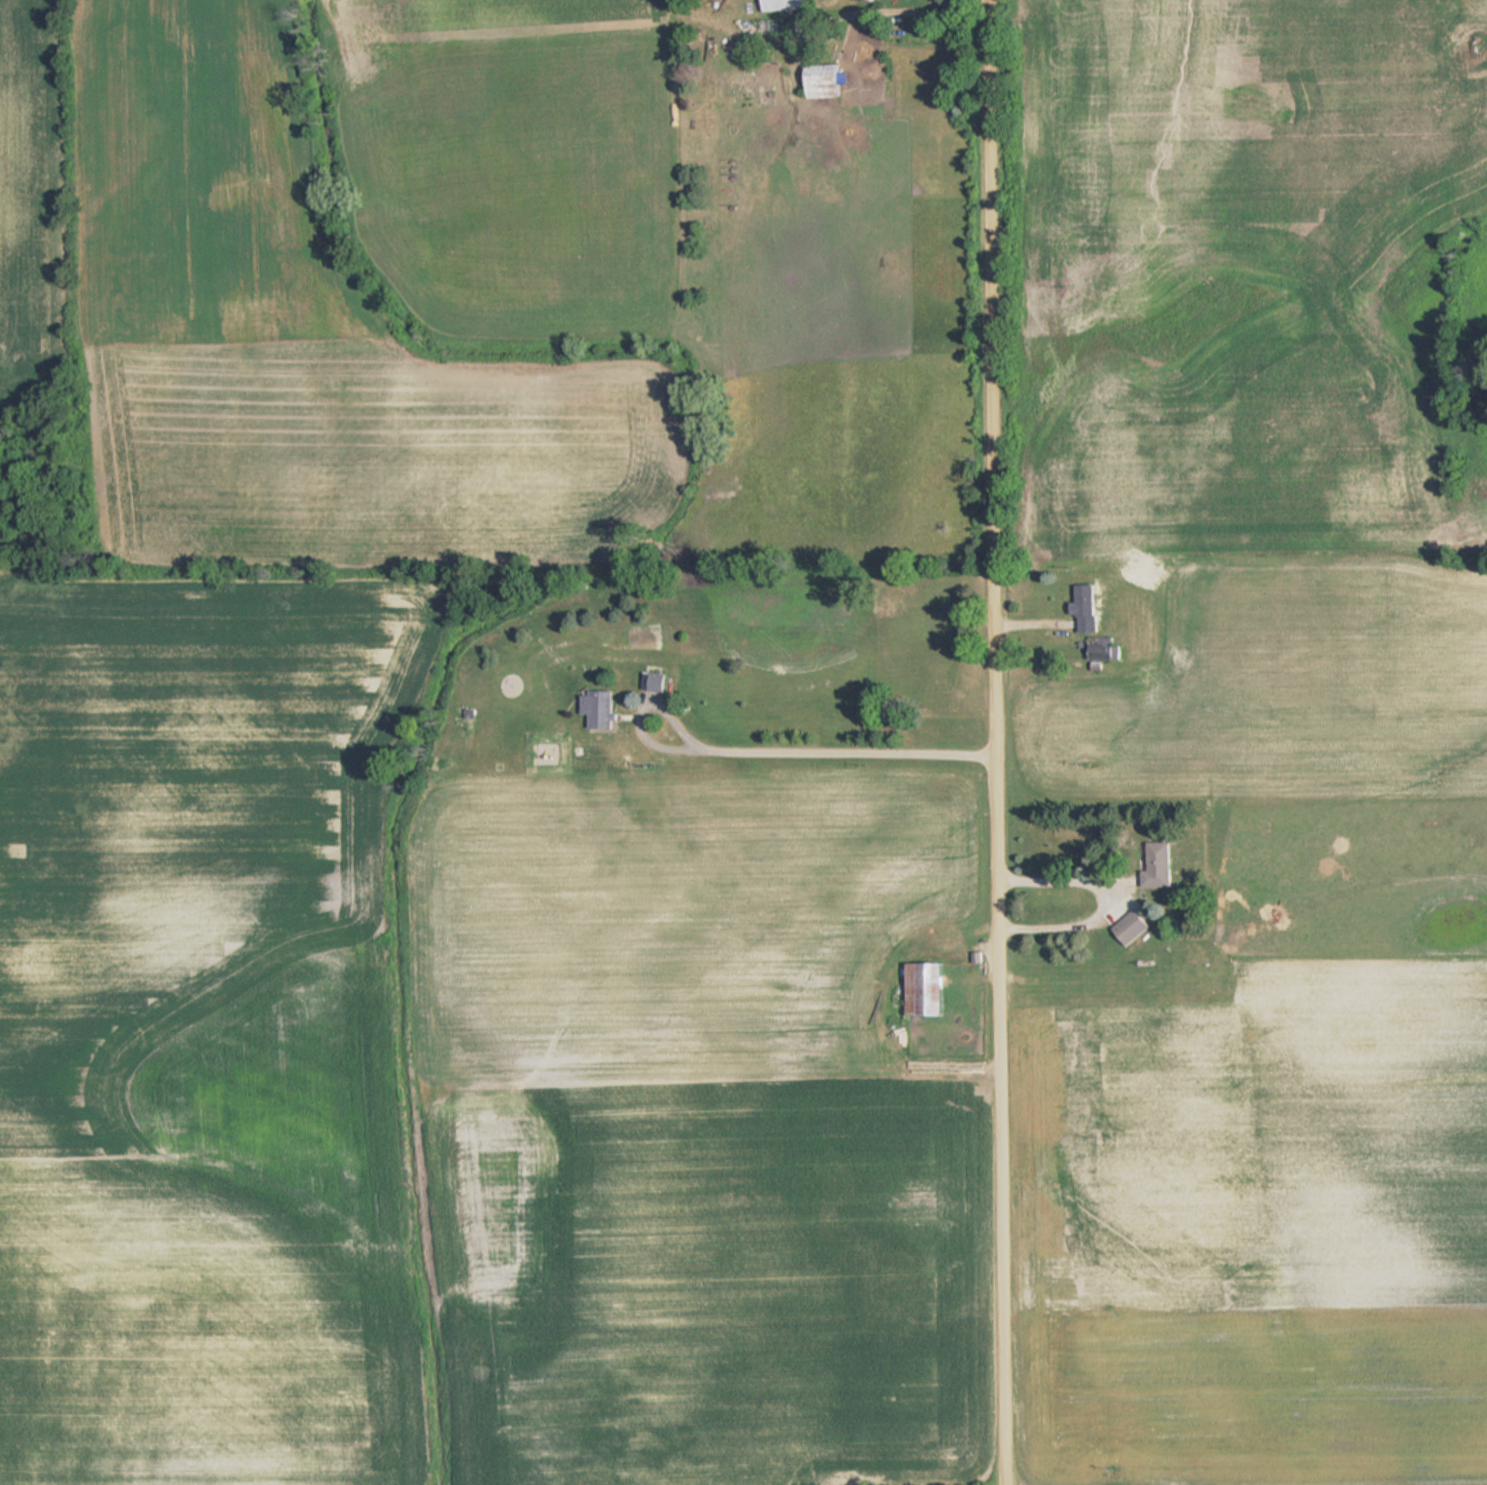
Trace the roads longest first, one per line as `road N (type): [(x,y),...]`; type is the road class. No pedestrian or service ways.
road 1 (residential): [(1007,1484),(988,0)]

